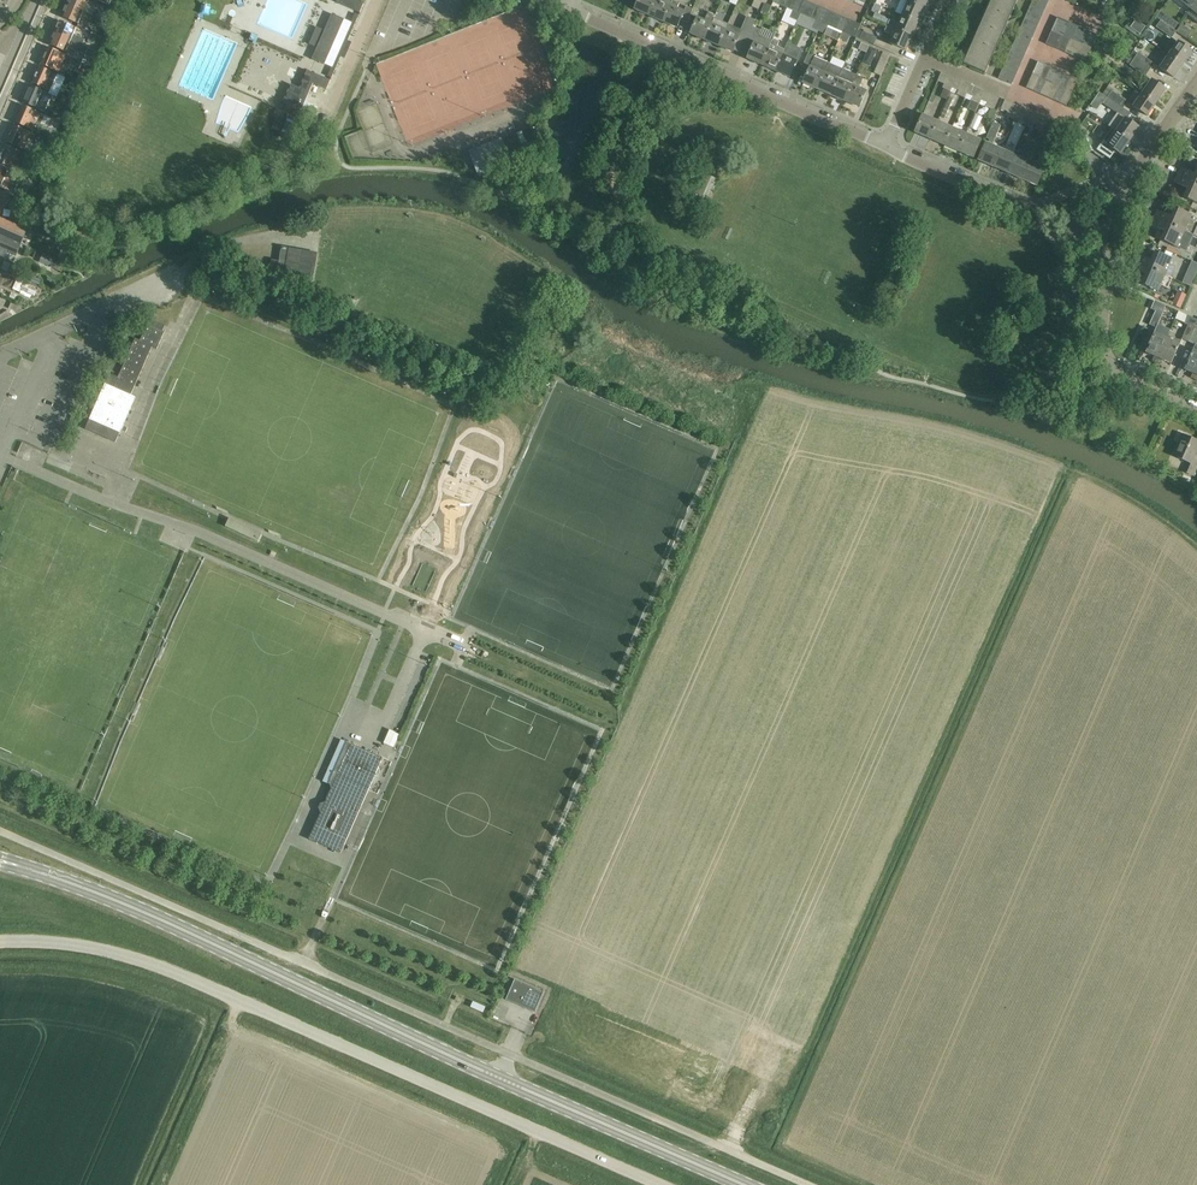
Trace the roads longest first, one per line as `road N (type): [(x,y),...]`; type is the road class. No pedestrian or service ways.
road 1 (secondary): [(742,1184),(188,933),(0,862)]
road 2 (unclassified): [(660,1184),(159,967),(63,943),(0,942)]
road 3 (unclassified): [(231,932),(808,1184)]
road 4 (unclassified): [(885,144),(566,9)]
road 5 (unclassified): [(1109,232),(1041,215),(885,144)]
road 6 (residential): [(1109,232),(1105,352),(1135,383),(1196,410)]
road 7 (unclassified): [(1109,232),(1139,161),(1196,81)]
road 8 (residential): [(885,144),(950,0)]
road 9 (residential): [(0,139),(61,0)]

